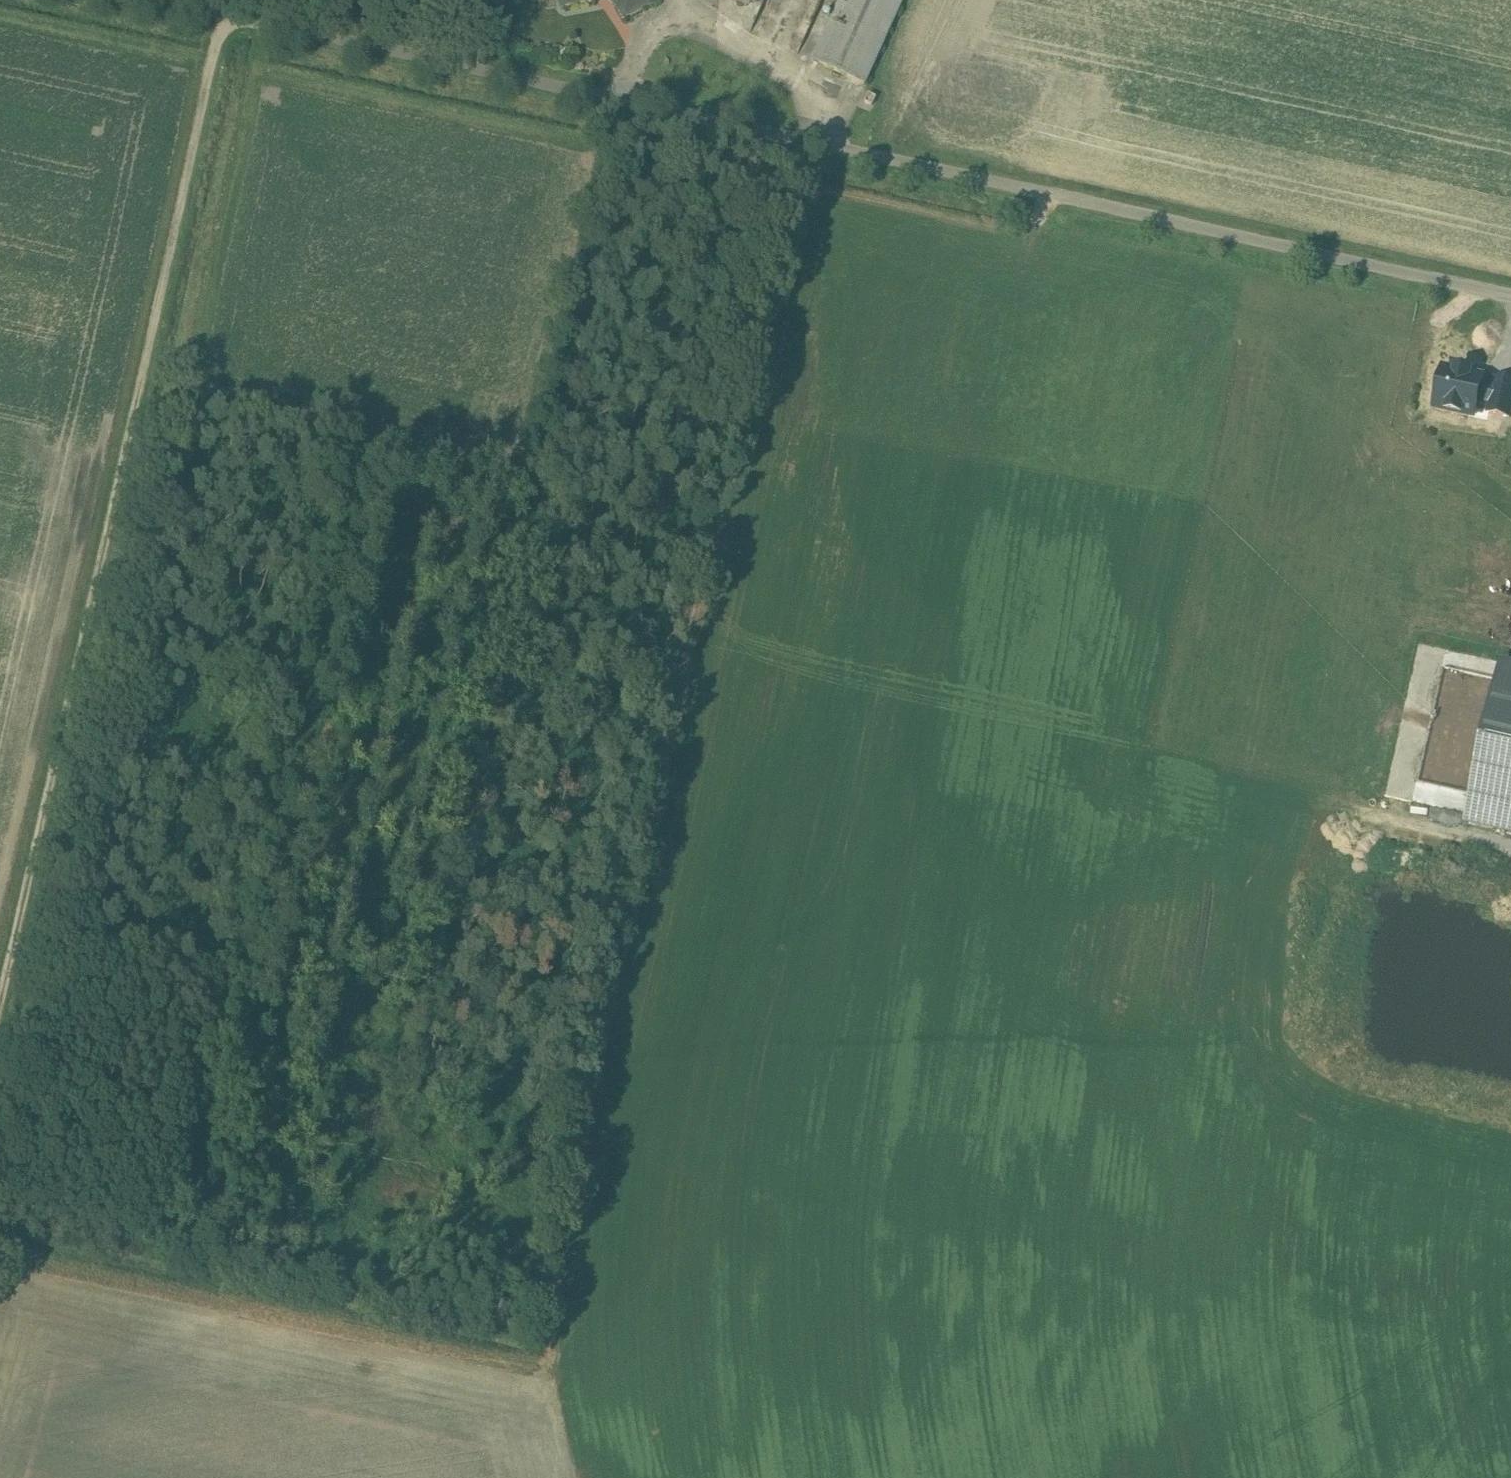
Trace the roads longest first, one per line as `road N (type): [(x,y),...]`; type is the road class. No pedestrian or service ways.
road 1 (unclassified): [(1510,296),(149,0)]
road 2 (track): [(0,1049),(241,21)]
road 3 (track): [(693,117),(596,583)]
road 4 (track): [(596,583),(570,706)]

